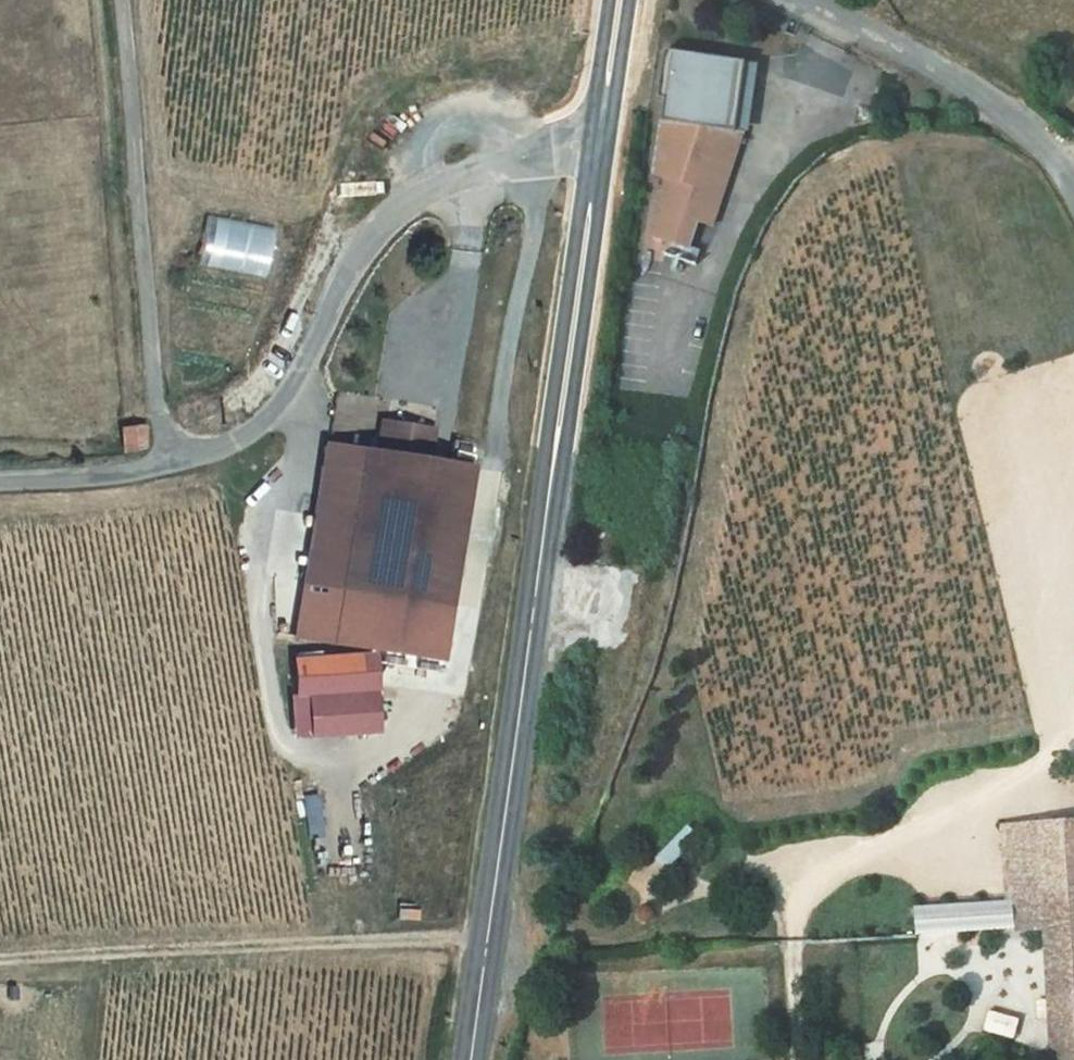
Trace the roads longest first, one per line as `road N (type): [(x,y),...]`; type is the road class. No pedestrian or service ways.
road 1 (secondary): [(471,1059),(601,144)]
road 2 (residential): [(601,144),(397,200),(342,274),(286,393),(220,453),(162,468)]
road 3 (track): [(0,970),(486,943)]
road 4 (residential): [(115,0),(162,468)]
road 5 (residential): [(1073,200),(979,88),(812,0)]
road 6 (residential): [(162,468),(65,481),(0,480)]
road 7 (secondary): [(601,144),(627,0)]

